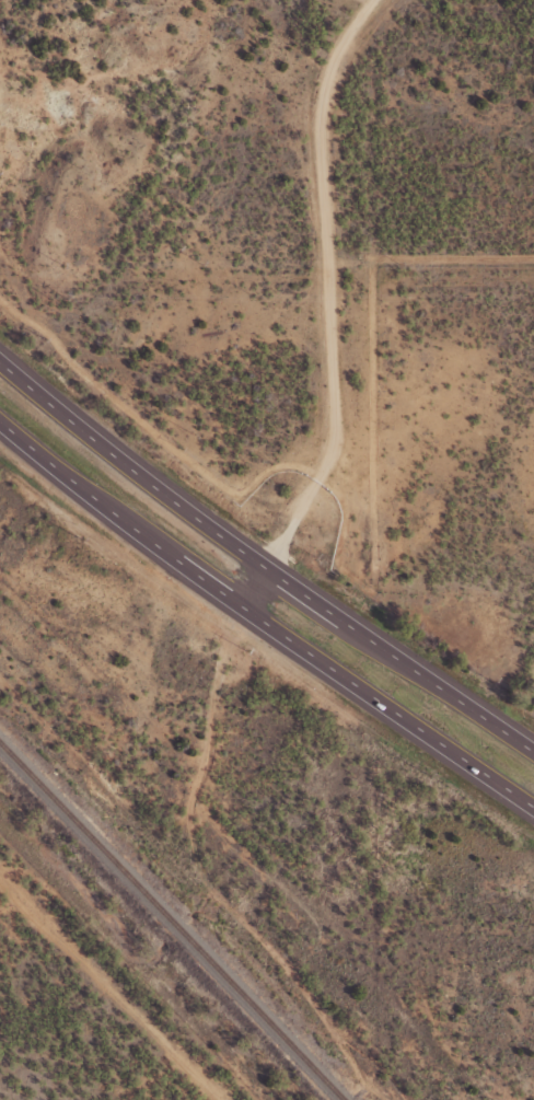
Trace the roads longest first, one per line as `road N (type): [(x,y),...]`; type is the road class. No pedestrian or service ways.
road 1 (trunk): [(533,753),(73,430),(0,370)]
road 2 (trunk): [(0,423),(242,607),(533,805)]
road 3 (track): [(242,607),(270,571),(337,447),(323,134),(344,47),(380,0)]

